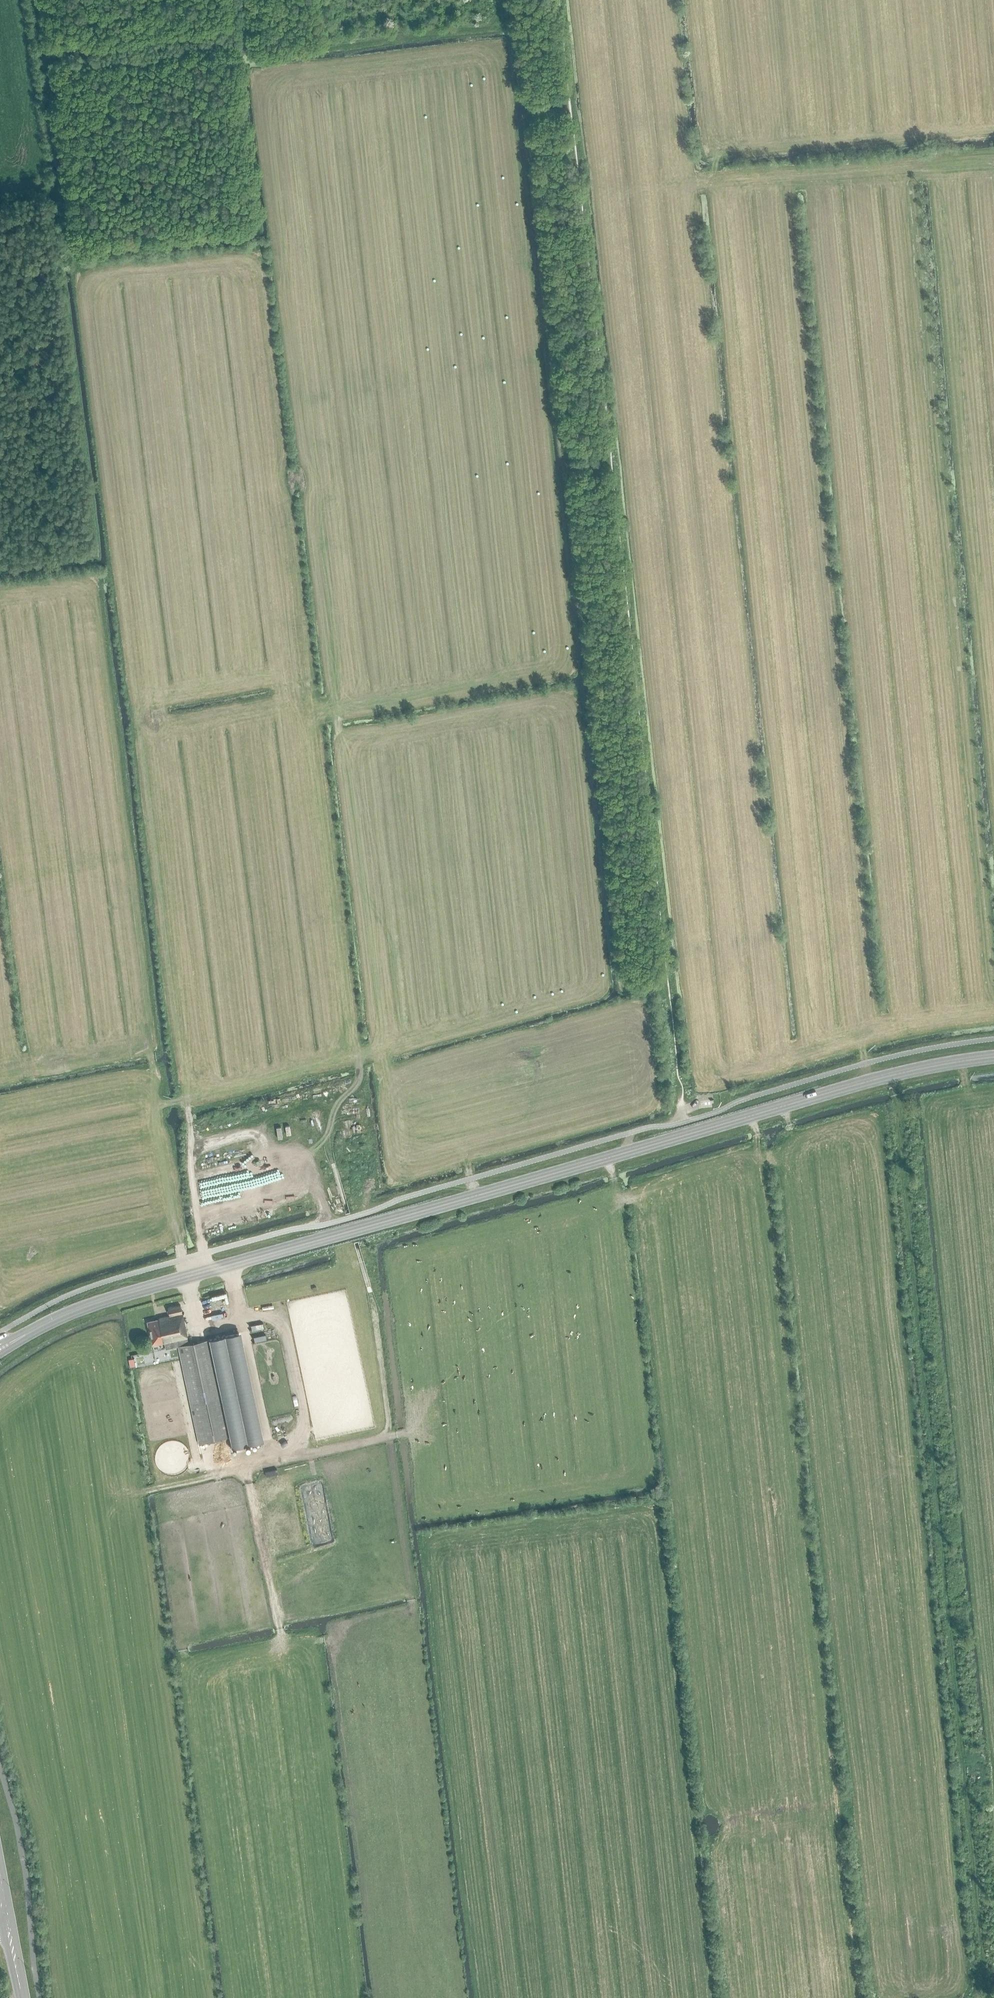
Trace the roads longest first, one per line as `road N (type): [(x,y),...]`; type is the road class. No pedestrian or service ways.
road 1 (tertiary): [(15,1341),(120,1296),(883,1077),(993,1057)]
road 2 (track): [(611,461),(562,464),(617,962),(640,981),(668,979)]
road 3 (track): [(39,0),(72,241),(81,250),(253,225),(238,52)]
road 4 (track): [(53,74),(228,44),(272,54),(481,29),(497,16),(514,31),(523,101),(569,99)]
road 5 (track): [(571,110),(524,120),(562,454),(610,451)]
road 6 (track): [(0,565),(80,558),(95,548),(69,324)]
road 7 (track): [(69,324),(51,197)]

